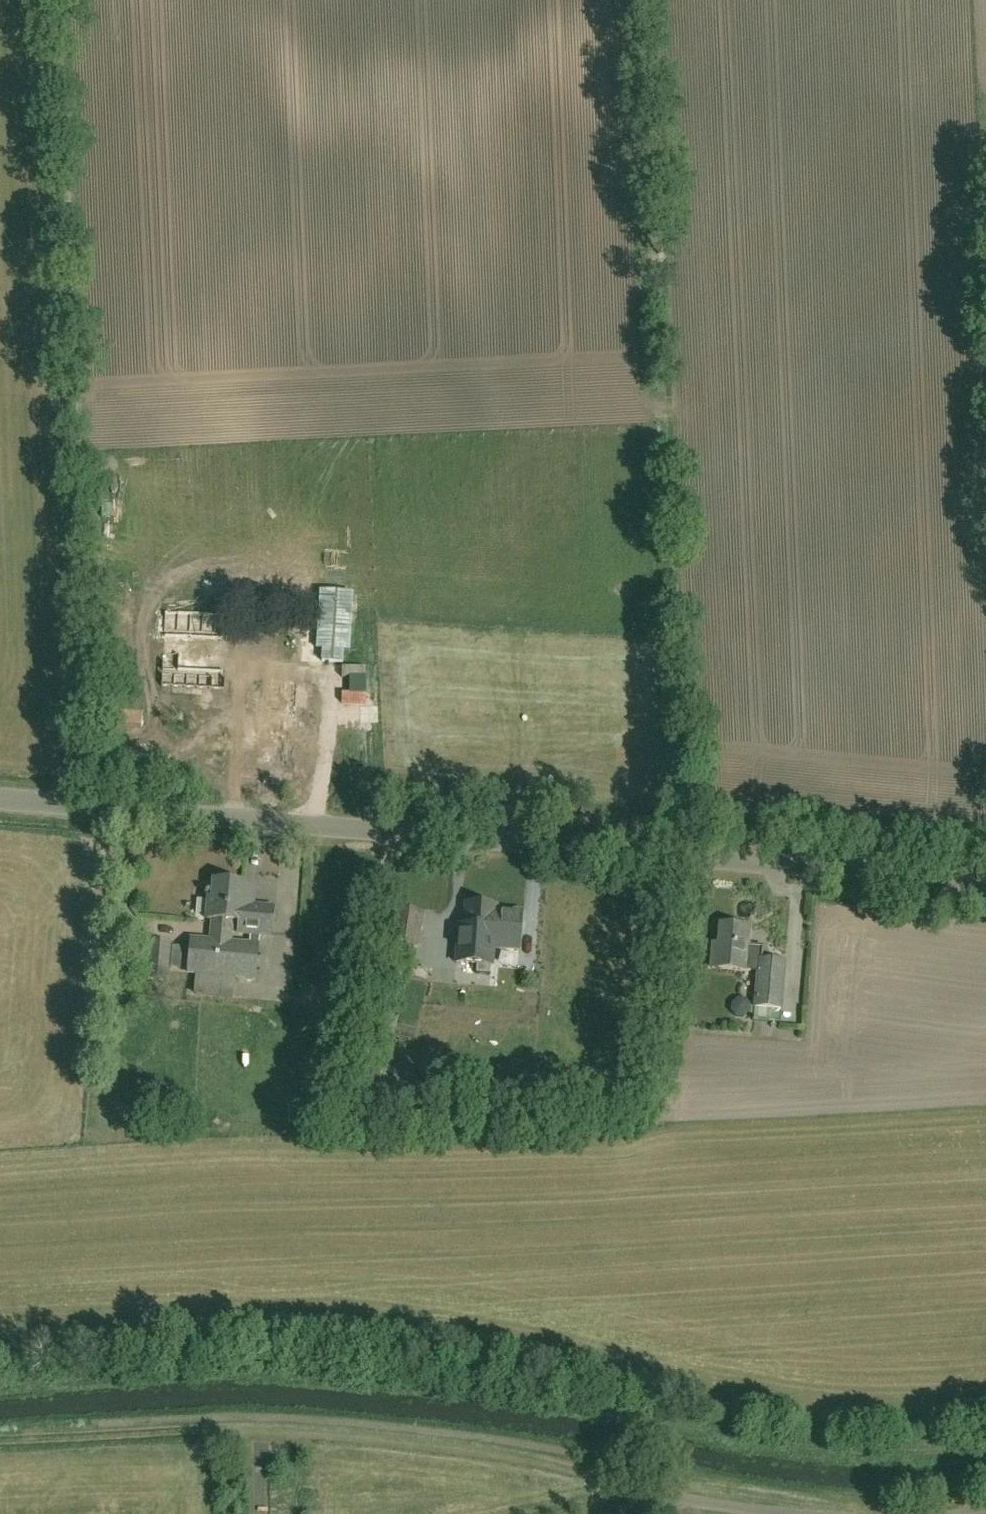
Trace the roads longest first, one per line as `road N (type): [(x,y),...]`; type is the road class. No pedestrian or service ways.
road 1 (unclassified): [(985,884),(0,799)]
road 2 (track): [(82,1434),(262,1430),(672,1498)]

